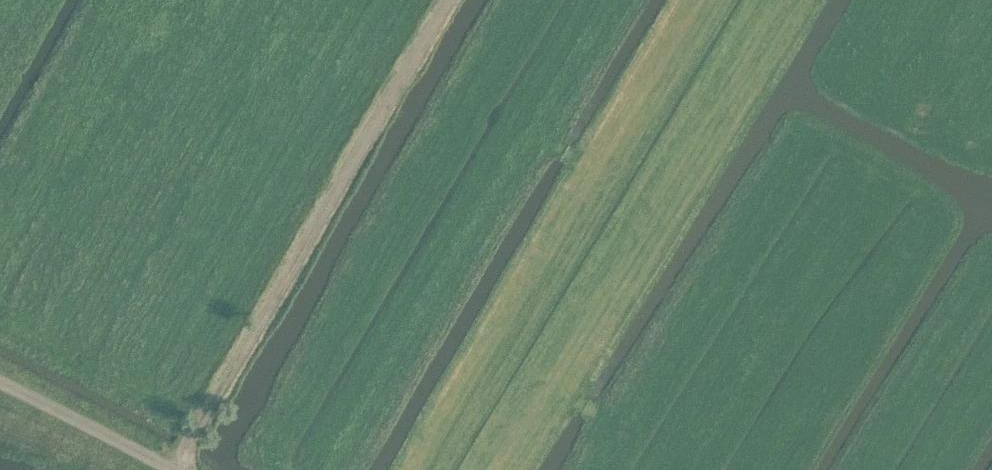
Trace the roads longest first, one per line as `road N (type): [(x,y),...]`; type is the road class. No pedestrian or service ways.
road 1 (track): [(451,0),(197,429)]
road 2 (unclassified): [(184,469),(0,379)]

